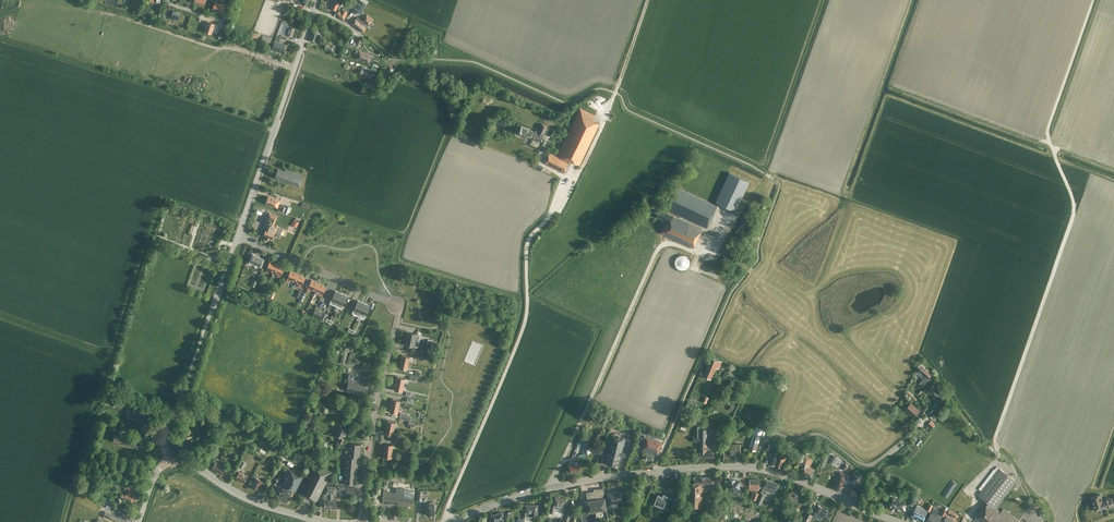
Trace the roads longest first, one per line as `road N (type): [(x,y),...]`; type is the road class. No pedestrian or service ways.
road 1 (track): [(1093,0),(1047,130),(1074,211),(990,467)]
road 2 (residential): [(362,521),(396,306),(236,235)]
road 3 (tertiary): [(656,471),(769,470),(900,521)]
road 4 (unclassified): [(168,461),(165,438),(236,235)]
road 5 (unclassified): [(236,235),(314,10)]
road 6 (tertiary): [(656,471),(541,490),(449,521)]
road 7 (tertiary): [(331,521),(264,504),(192,463),(168,461)]
road 8 (unclassified): [(656,471),(703,356)]

